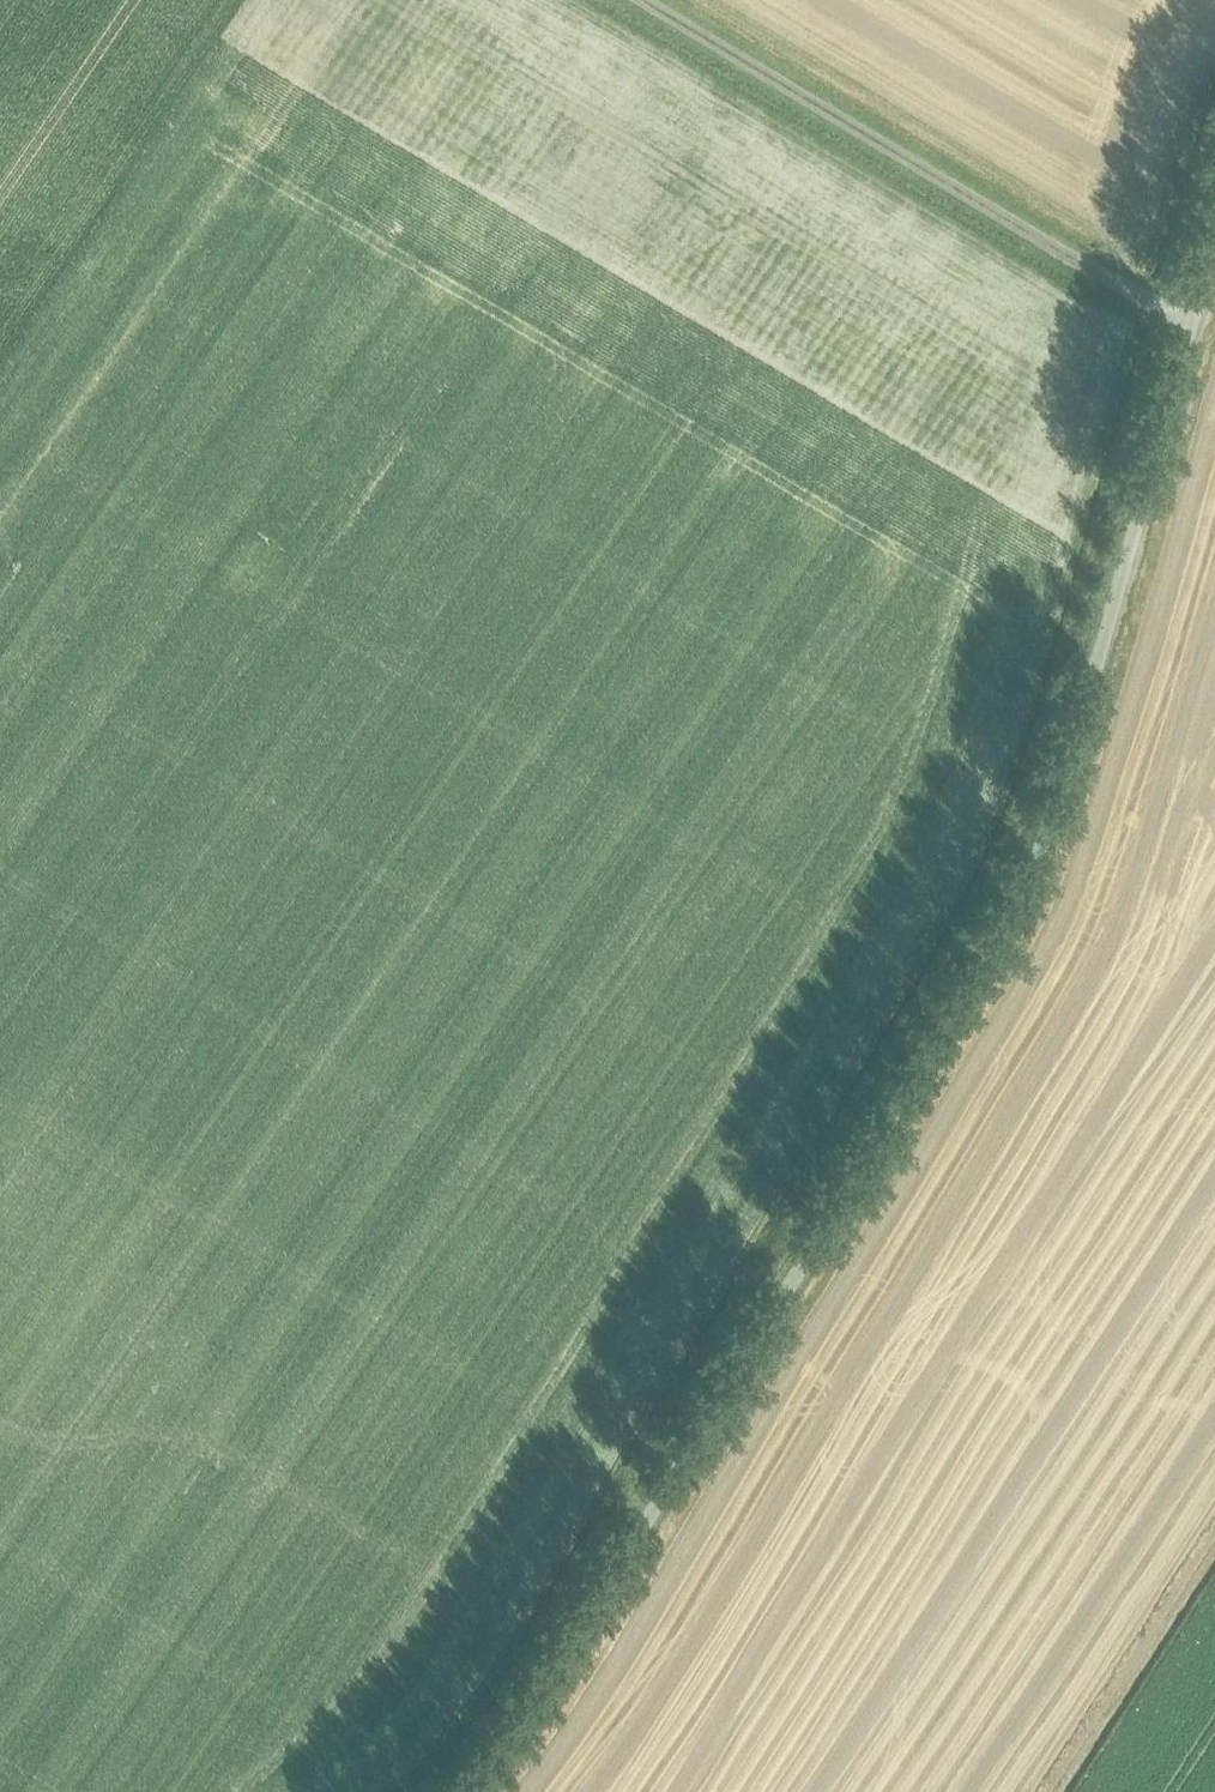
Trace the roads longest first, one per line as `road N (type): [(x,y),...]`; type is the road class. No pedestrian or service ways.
road 1 (unclassified): [(480,1791),(1003,936),(1049,832),(1214,244)]
road 2 (track): [(642,0),(1137,296),(1194,322)]

